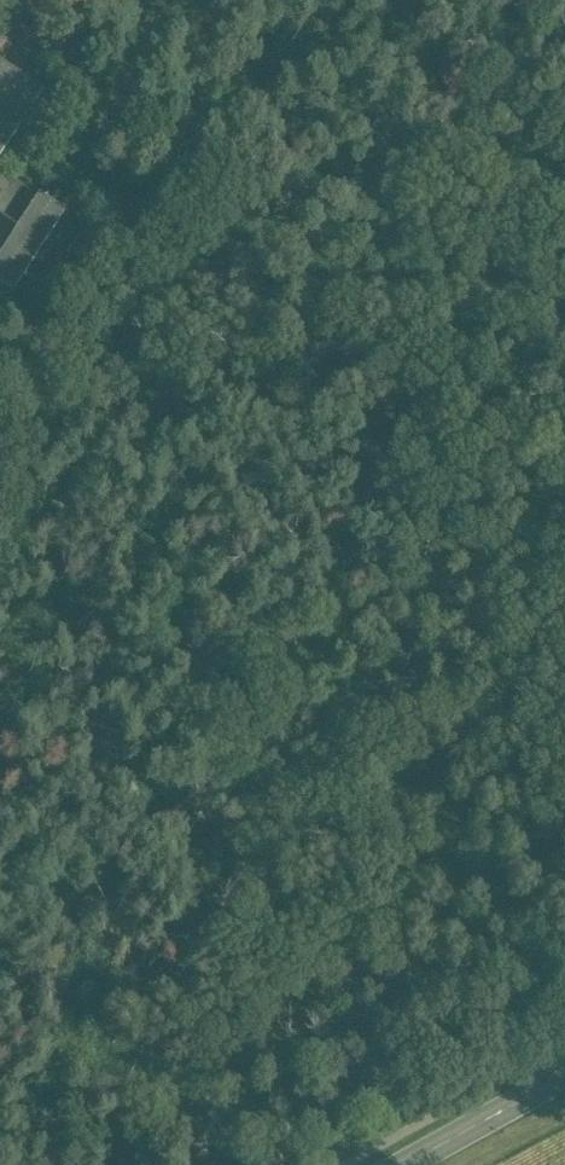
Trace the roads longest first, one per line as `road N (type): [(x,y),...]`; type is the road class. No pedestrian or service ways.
road 1 (secondary): [(415,1164),(564,1080)]

